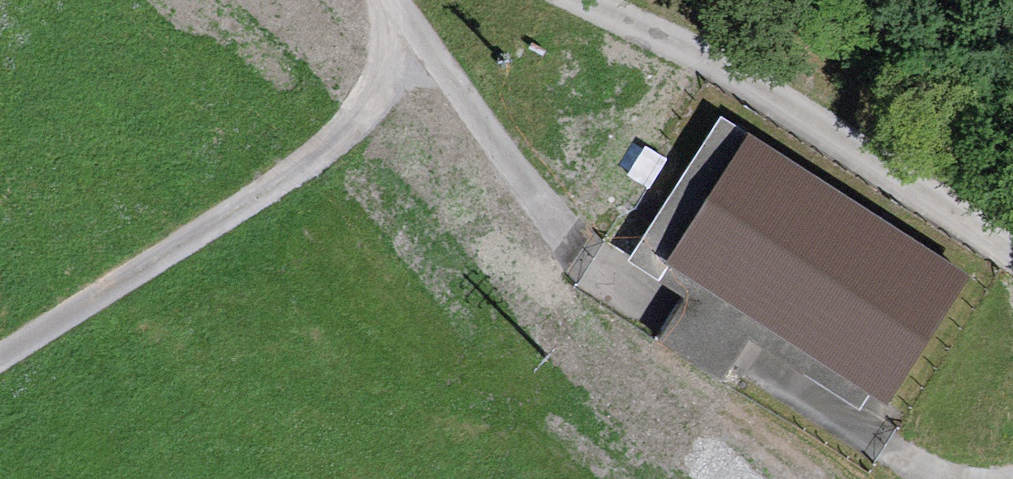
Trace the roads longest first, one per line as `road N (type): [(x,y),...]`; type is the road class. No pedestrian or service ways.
road 1 (track): [(942,478),(603,267),(540,204),(394,0)]
road 2 (track): [(379,0),(381,51),(352,124),(314,160),(0,360)]
road 3 (track): [(590,0),(768,99),(1012,253)]

